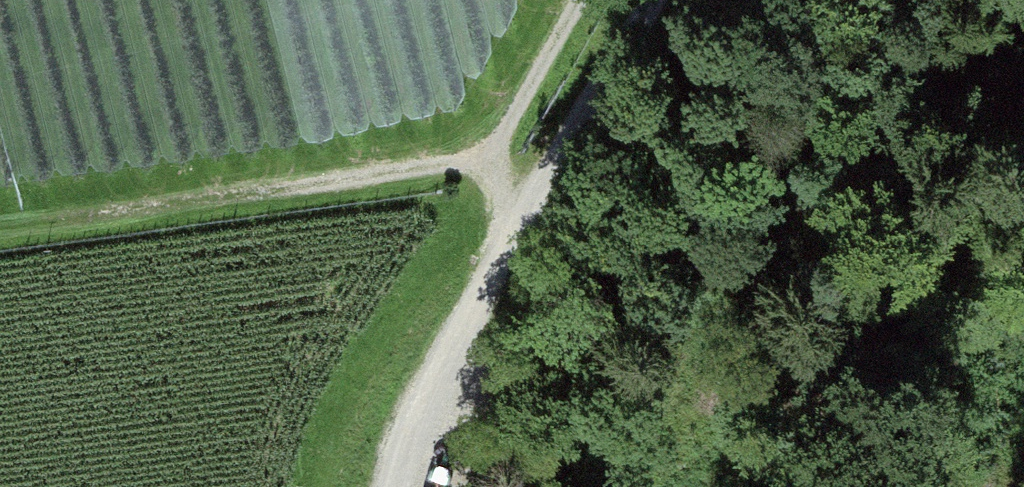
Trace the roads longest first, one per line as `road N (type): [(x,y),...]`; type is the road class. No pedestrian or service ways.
road 1 (track): [(0,226),(437,167),(477,154),(505,135),(581,0)]
road 2 (track): [(420,486),(433,432),(567,131),(652,0)]

